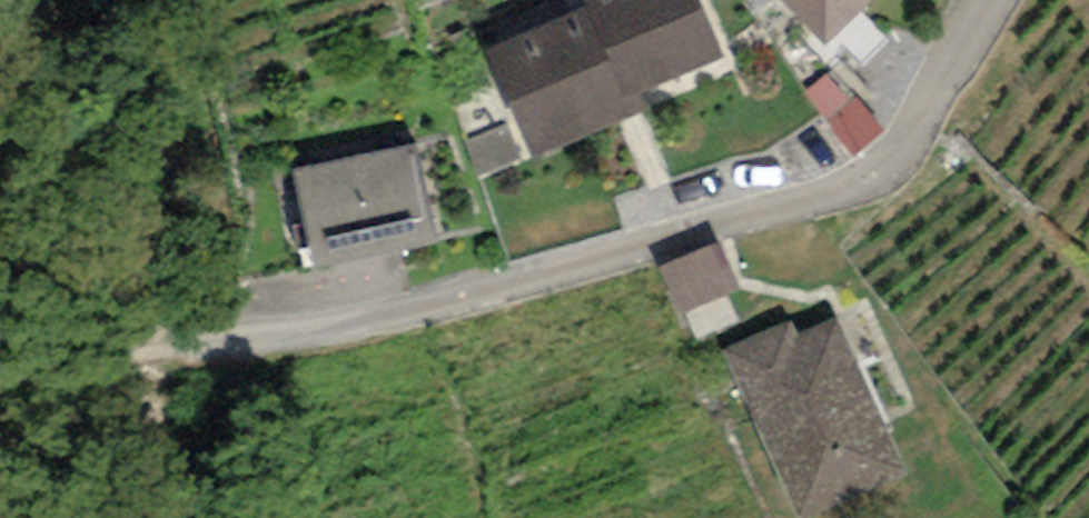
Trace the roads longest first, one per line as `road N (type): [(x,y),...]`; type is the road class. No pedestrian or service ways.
road 1 (residential): [(987,0),(915,131),(877,175),(406,312),(203,347)]
road 2 (track): [(203,347),(0,372)]

